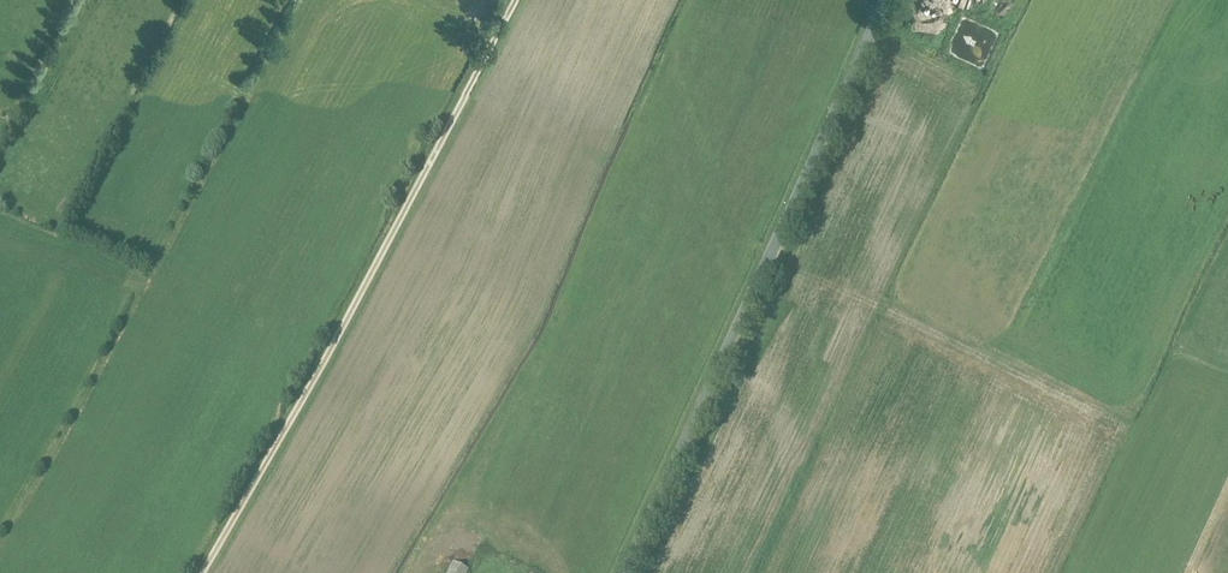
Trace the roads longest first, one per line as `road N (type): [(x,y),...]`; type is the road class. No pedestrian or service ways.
road 1 (unclassified): [(882,0),(628,572)]

